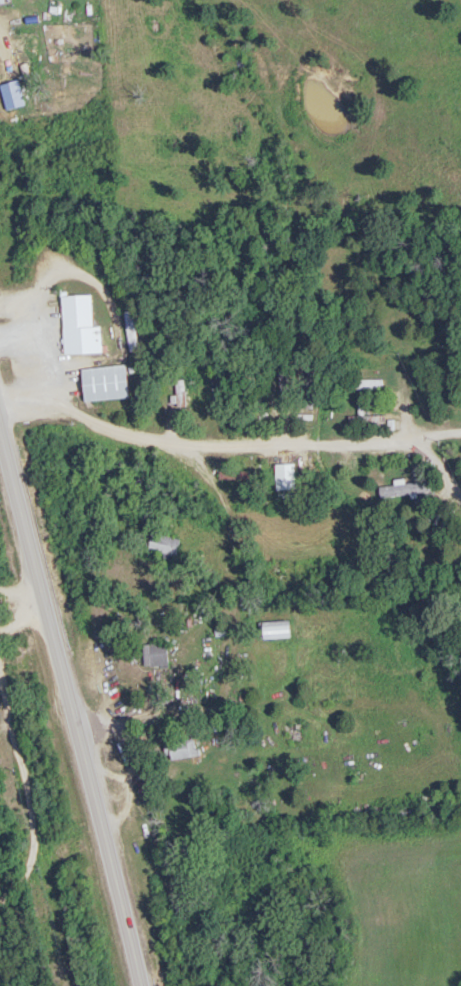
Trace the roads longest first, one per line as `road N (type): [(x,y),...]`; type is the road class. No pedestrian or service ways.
road 1 (residential): [(78,742),(160,711),(211,710),(234,686),(241,653),(230,520),(195,447),(123,436),(47,403),(0,405)]
road 2 (secondary): [(143,985),(0,447)]
road 3 (residential): [(195,447),(407,442)]
road 4 (residential): [(460,504),(407,442),(460,435)]

